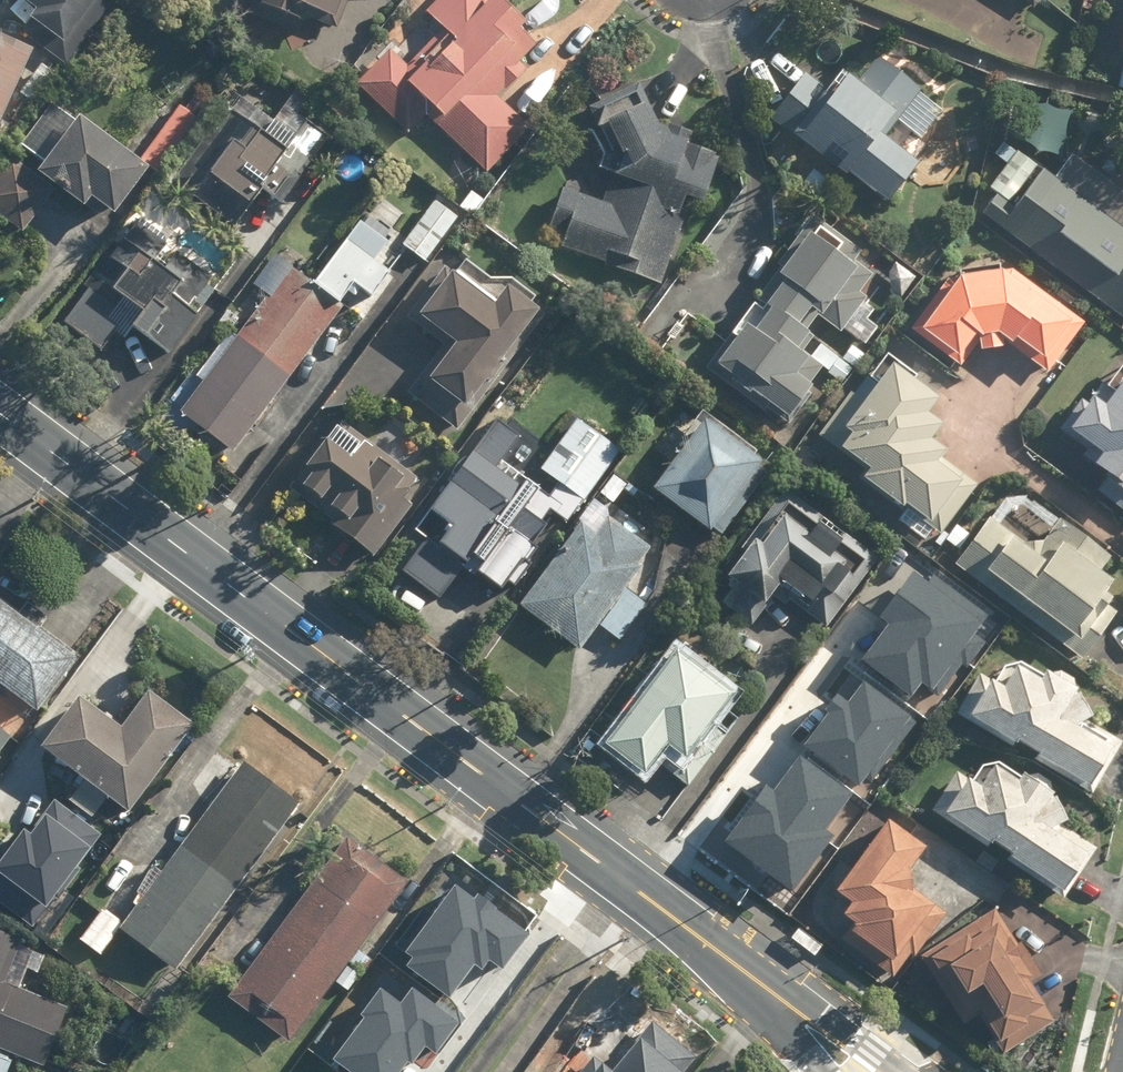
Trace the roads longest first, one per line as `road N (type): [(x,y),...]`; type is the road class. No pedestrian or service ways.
road 1 (secondary): [(0,415),(792,1011)]
road 2 (secondary): [(792,1011),(907,1071)]

